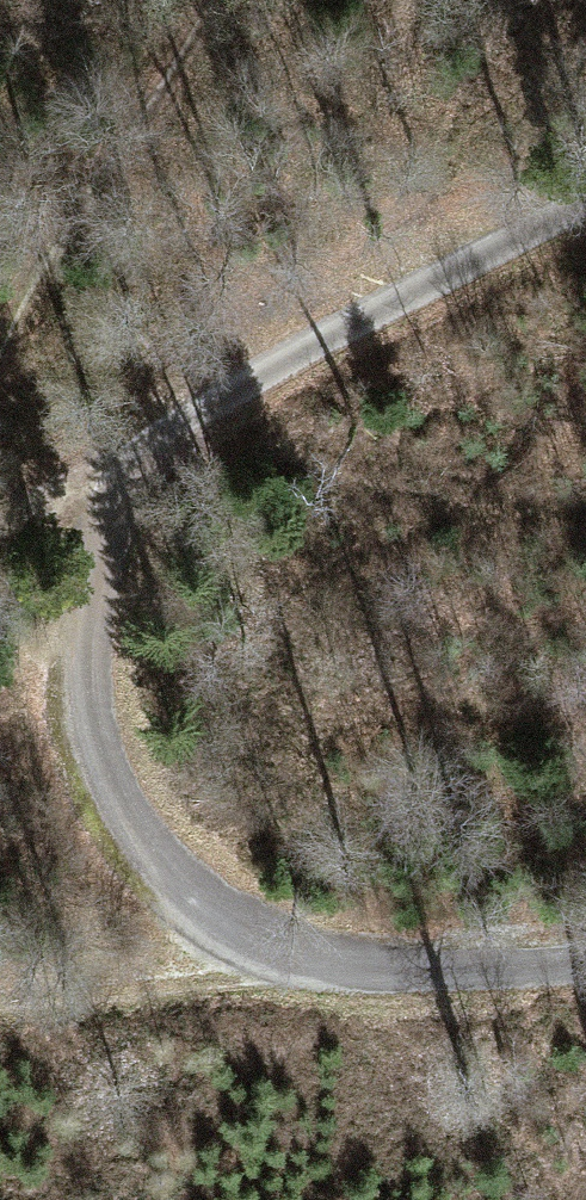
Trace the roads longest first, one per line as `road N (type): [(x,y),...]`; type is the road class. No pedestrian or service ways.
road 1 (unclassified): [(303,956),(203,927),(146,869),(103,763),(89,681),(94,556),(123,484),(166,441),(251,382),(585,203)]
road 2 (track): [(0,998),(202,983),(303,956)]
road 3 (unclassified): [(303,956),(469,974),(585,963)]
road 4 (track): [(0,522),(42,497),(123,484)]

